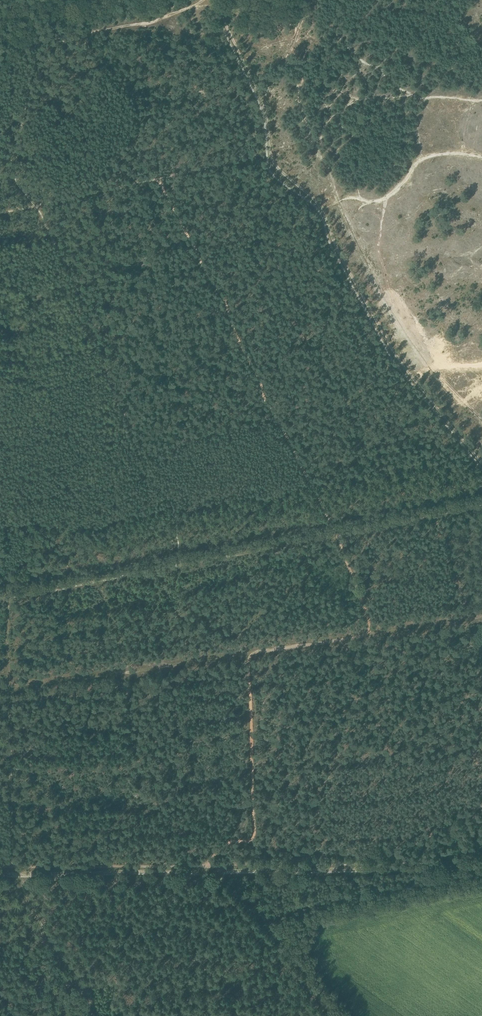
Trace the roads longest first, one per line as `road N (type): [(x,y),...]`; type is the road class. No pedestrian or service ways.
road 1 (track): [(8,597),(12,873),(98,1015)]
road 2 (track): [(157,179),(328,518)]
road 3 (track): [(481,462),(394,355),(320,206),(270,154)]
road 4 (track): [(481,866),(201,871)]
road 5 (track): [(249,656),(0,692)]
road 6 (track): [(201,871),(219,849),(252,839),(255,831),(249,656)]
road 7 (track): [(201,871),(0,874)]
road 8 (track): [(270,154),(262,104),(215,0)]
road 9 (track): [(481,487),(328,518)]
road 10 (track): [(374,634),(249,656)]
road 11 (track): [(328,518),(374,634)]

